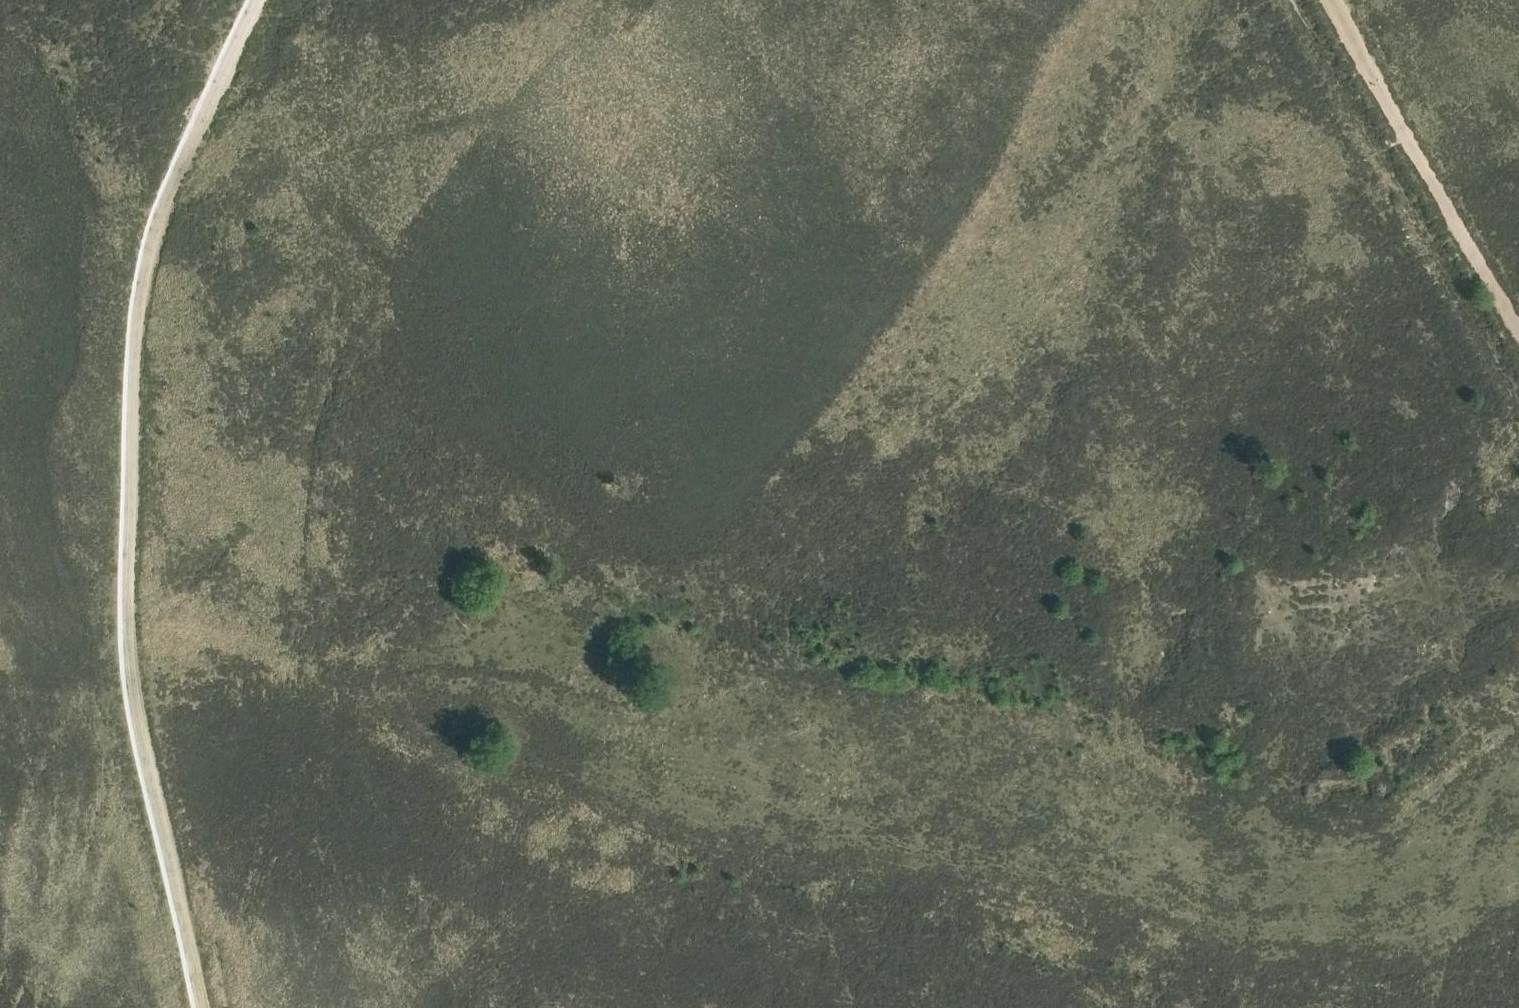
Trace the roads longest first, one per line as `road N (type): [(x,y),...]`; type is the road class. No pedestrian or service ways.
road 1 (track): [(259,0),(177,169),(146,258),(135,346),(128,659),(202,1007)]
road 2 (track): [(1329,0),(1518,331)]

